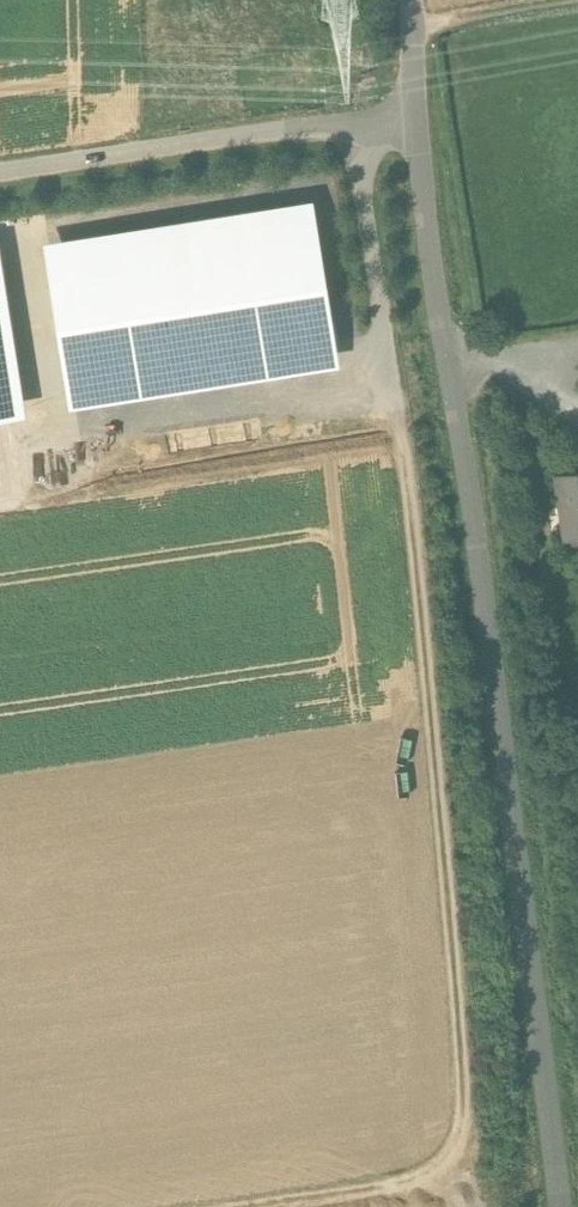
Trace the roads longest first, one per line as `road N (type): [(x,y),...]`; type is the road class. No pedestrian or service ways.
road 1 (track): [(354,125),(405,443),(467,1105),(459,1150),(427,1176),(217,1206)]
road 2 (residential): [(419,112),(559,1206)]
road 3 (track): [(413,0),(419,112),(0,178)]

